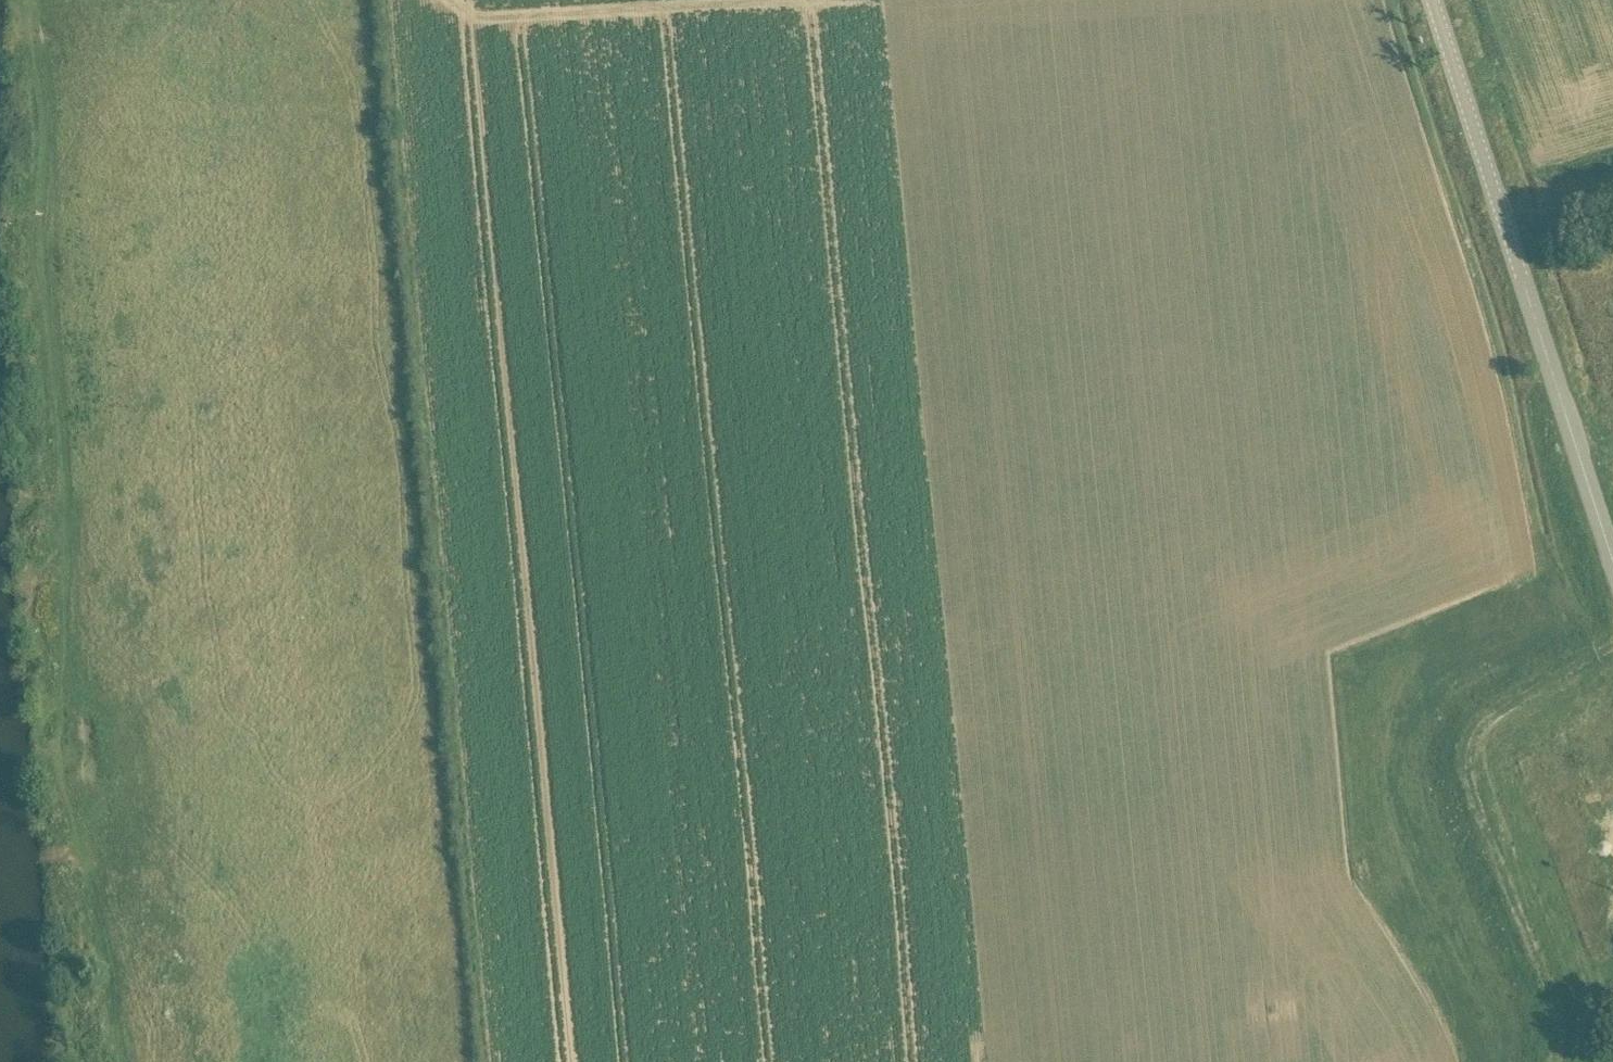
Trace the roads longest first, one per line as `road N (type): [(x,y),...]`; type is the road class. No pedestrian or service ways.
road 1 (unclassified): [(1612,570),(1438,0)]
road 2 (track): [(1554,1061),(1552,996),(1471,773),(1470,746),(1482,723),(1612,644)]

